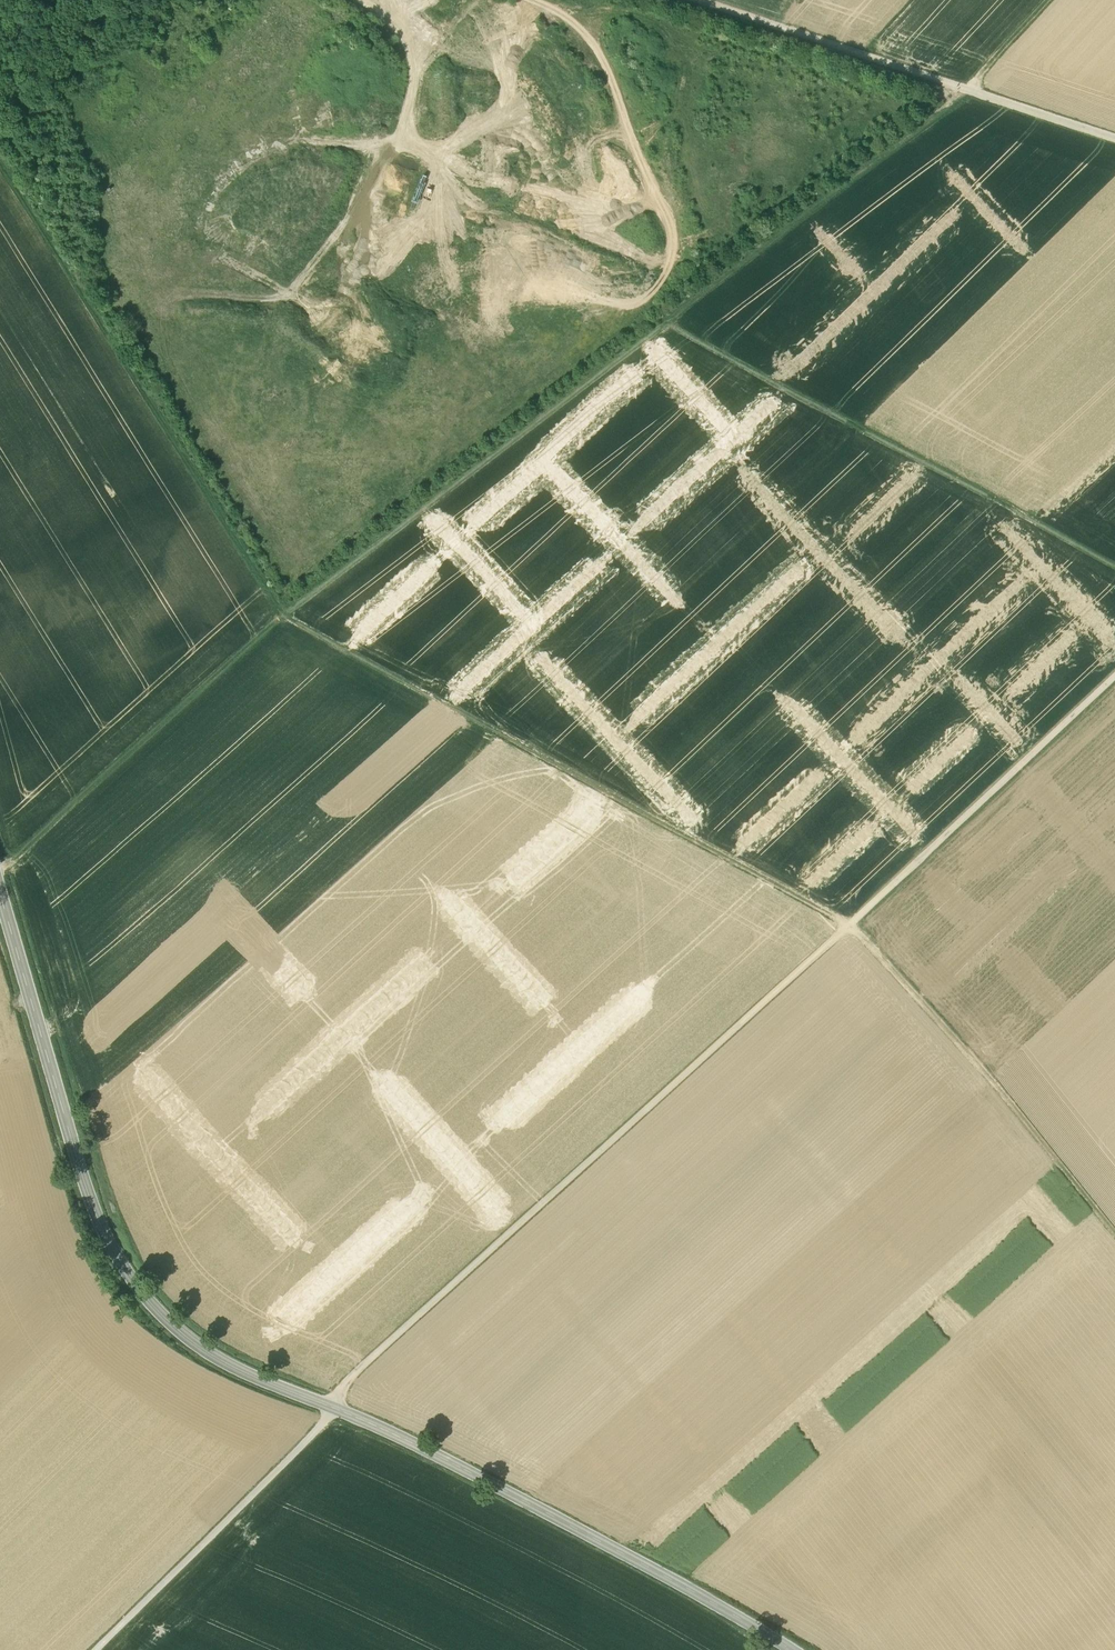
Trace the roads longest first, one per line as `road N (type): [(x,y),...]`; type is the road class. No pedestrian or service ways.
road 1 (secondary): [(790,1649),(443,1458),(226,1364),(173,1326),(129,1278),(92,1206),(0,894)]
road 2 (track): [(322,1404),(1114,676)]
road 3 (track): [(1114,1229),(959,1037),(849,924),(303,630),(286,613)]
road 4 (track): [(0,160),(286,613)]
road 5 (track): [(1062,0),(986,84),(969,89),(668,322)]
road 6 (track): [(1114,568),(668,322)]
road 7 (track): [(286,613),(668,322)]
road 8 (unclassified): [(684,0),(1114,139)]
road 9 (track): [(0,867),(286,613)]
road 10 (track): [(96,1649),(338,1410)]

